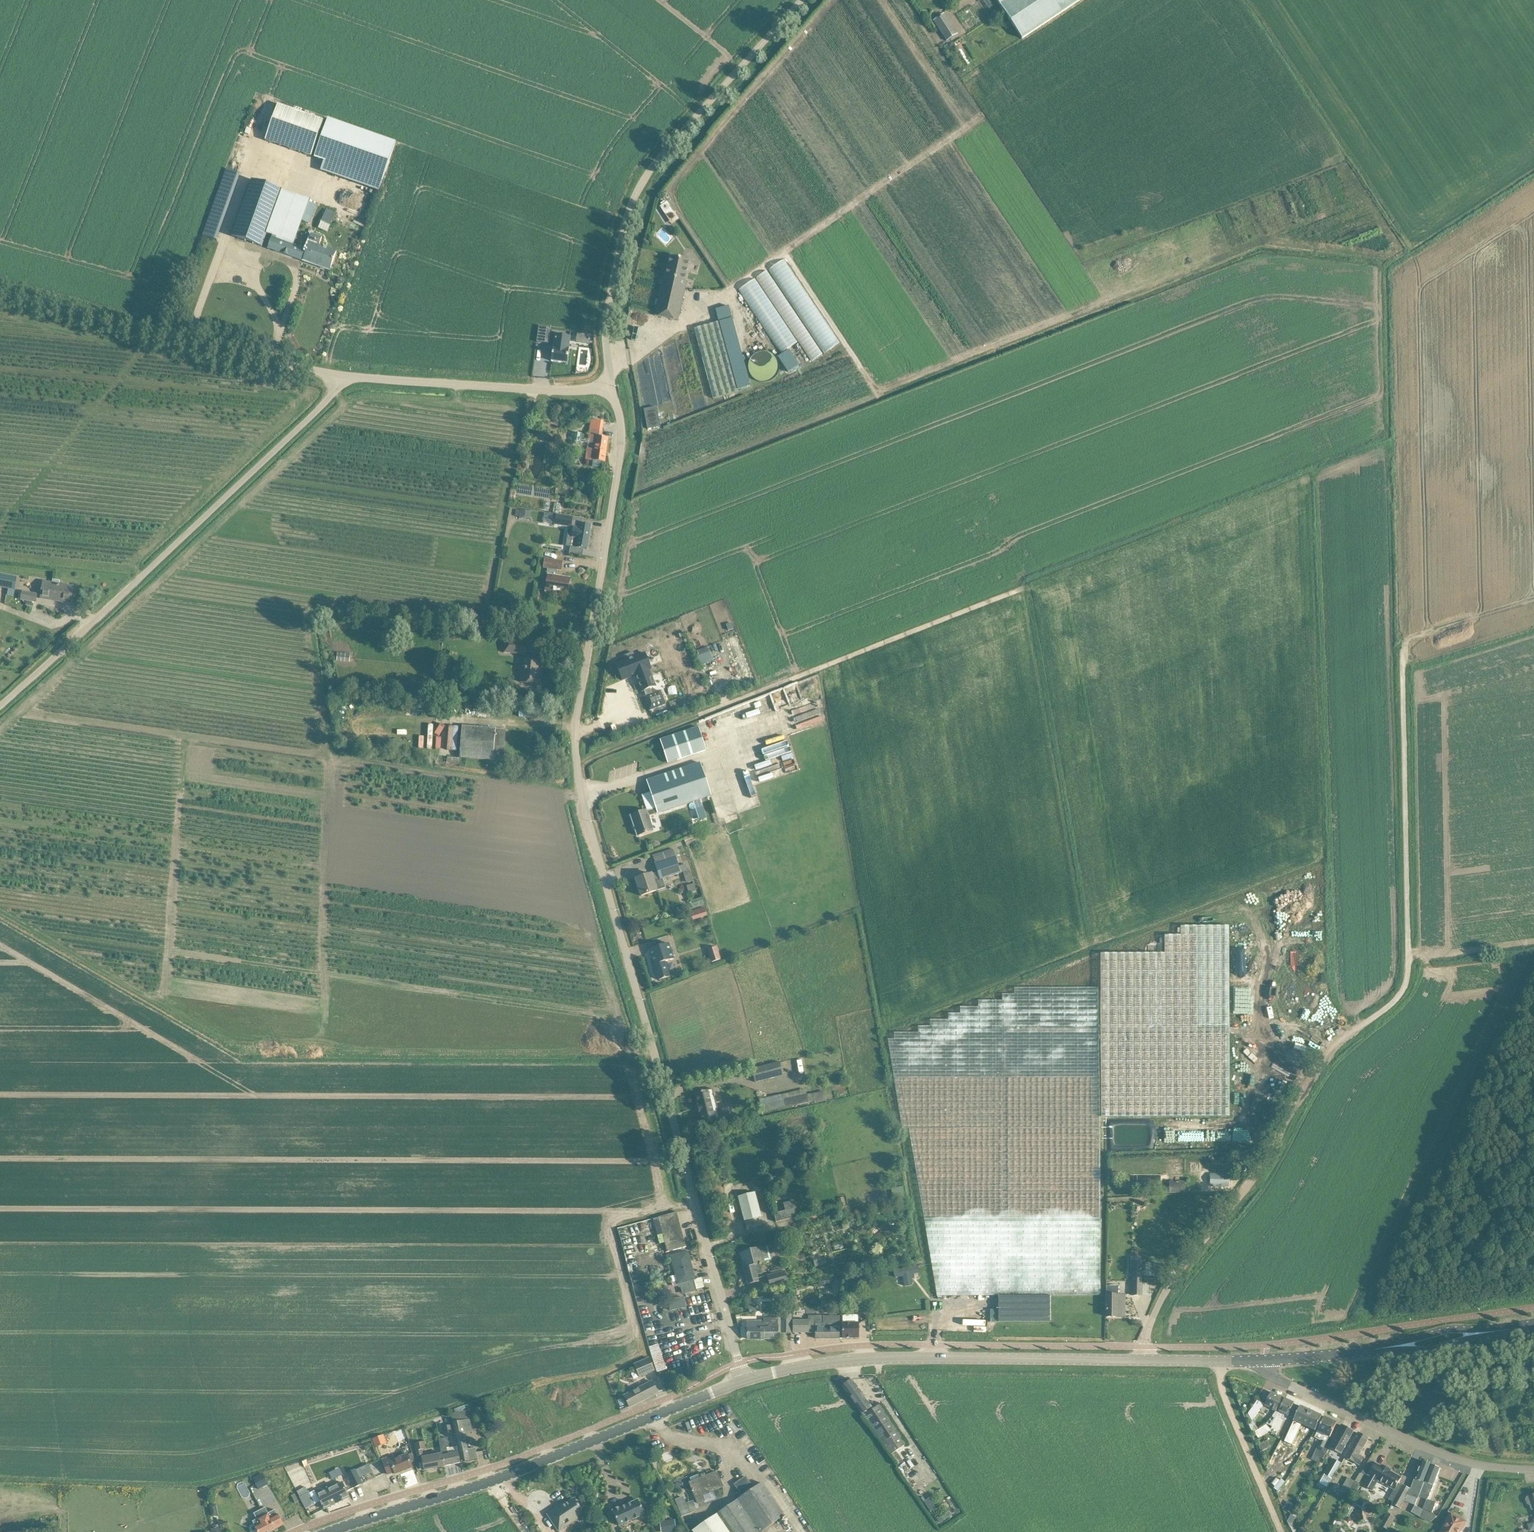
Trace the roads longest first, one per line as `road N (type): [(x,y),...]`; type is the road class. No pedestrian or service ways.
road 1 (unclassified): [(745,1380),(580,794),(577,759),(620,461),(613,389)]
road 2 (unclassified): [(1144,1360),(1168,1285),(1250,1185),(1336,1044),(1389,1004),(1406,978),(1404,673)]
road 3 (unclassified): [(0,705),(329,398),(337,377)]
road 4 (unclassified): [(613,389),(606,310),(632,201),(668,147),(805,0)]
road 5 (tertiary): [(334,1531),(745,1380)]
road 6 (tertiary): [(745,1380),(865,1359),(1144,1360)]
road 7 (unclassified): [(337,377),(0,291)]
road 8 (residential): [(1264,1360),(1268,1373),(1427,1448),(1533,1470)]
road 9 (unclassified): [(613,389),(337,377)]
road 10 (track): [(1278,1531),(1218,1386),(1218,1361)]
road 11 (tertiary): [(1264,1360),(1392,1346)]
road 12 (tertiary): [(1144,1360),(1264,1360)]

